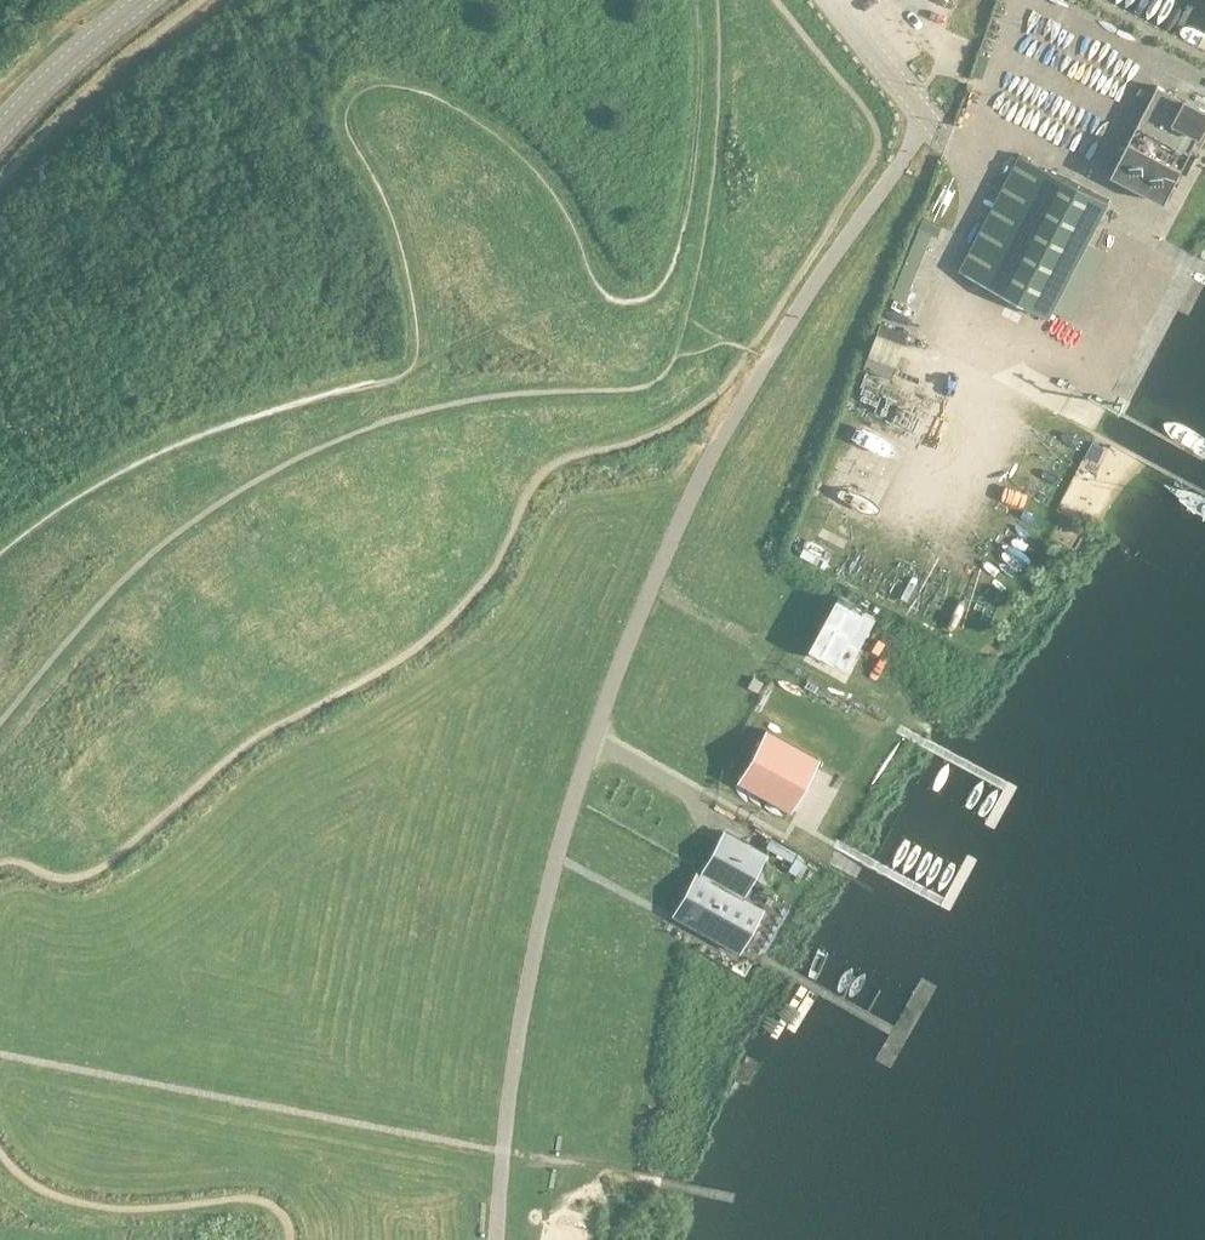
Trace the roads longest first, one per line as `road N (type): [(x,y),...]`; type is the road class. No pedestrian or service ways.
road 1 (unclassified): [(0,131),(144,0)]
road 2 (unclassified): [(834,0),(926,116)]

